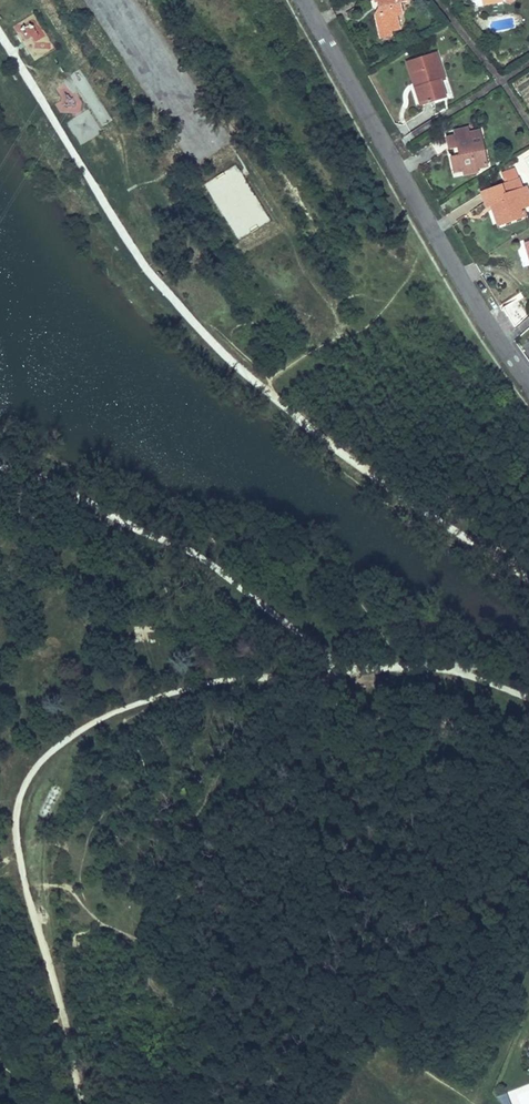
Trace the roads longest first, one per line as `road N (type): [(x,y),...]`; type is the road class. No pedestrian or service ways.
road 1 (residential): [(528,381),(486,323),(305,0)]

